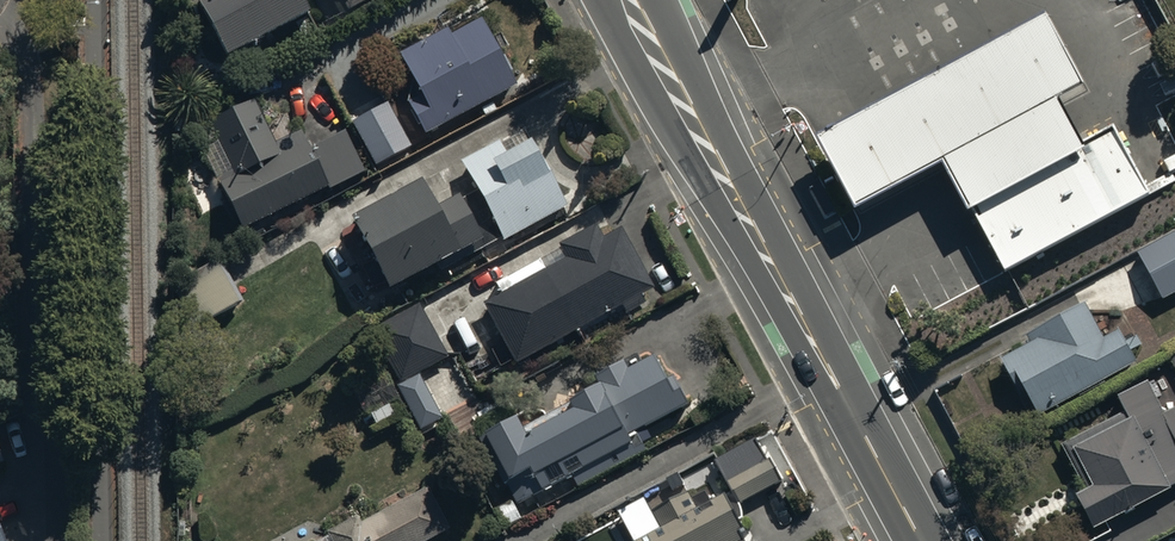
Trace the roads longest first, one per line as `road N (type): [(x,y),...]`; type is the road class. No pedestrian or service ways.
road 1 (secondary): [(625,0),(920,540)]

